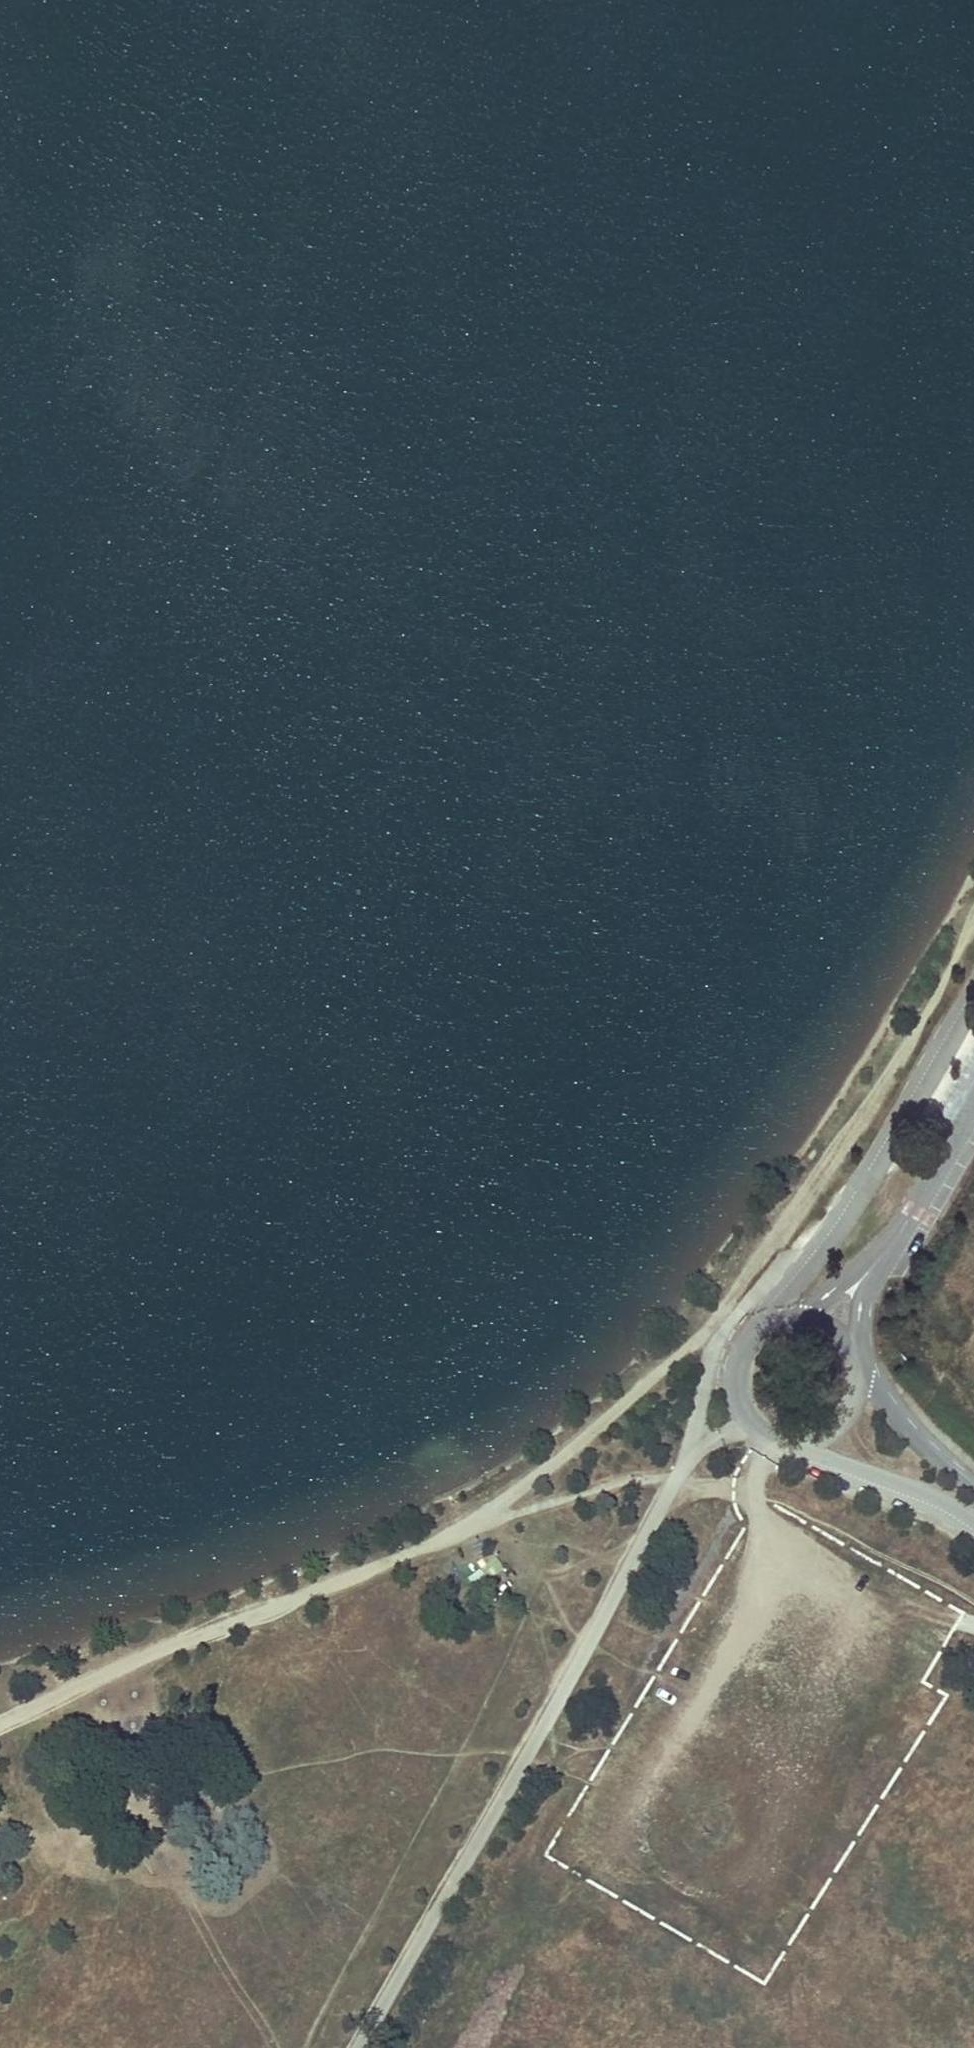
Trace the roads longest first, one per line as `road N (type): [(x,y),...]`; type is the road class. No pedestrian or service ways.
road 1 (unclassified): [(788,1441),(973,1520)]
road 2 (unclassified): [(802,1320),(759,1332),(738,1364),(736,1384),(750,1419),(788,1441)]
road 3 (unclassified): [(973,1488),(906,1428),(856,1366)]
road 4 (unclassified): [(891,1245),(973,1107)]

